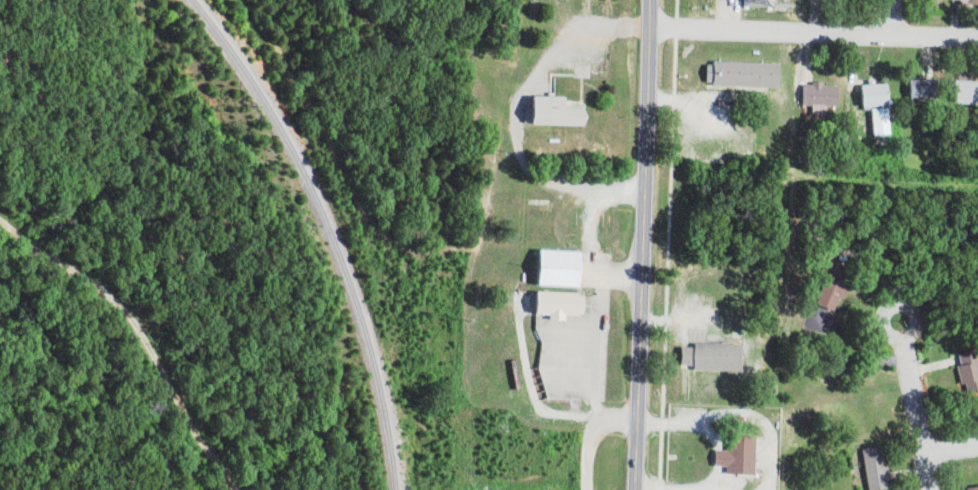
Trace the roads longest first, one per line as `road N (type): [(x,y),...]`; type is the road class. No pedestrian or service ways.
road 1 (secondary): [(637,489),(651,0)]
road 2 (residential): [(977,41),(652,27)]
road 3 (residential): [(931,489),(900,333)]

